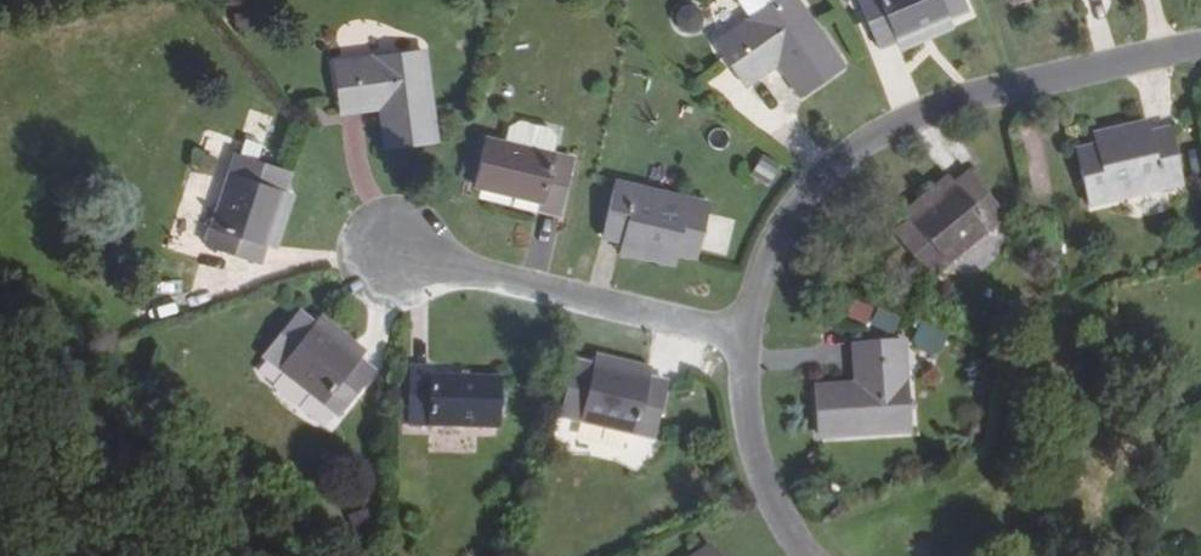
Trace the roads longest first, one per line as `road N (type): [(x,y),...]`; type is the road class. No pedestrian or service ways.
road 1 (residential): [(753,357),(772,289),(826,201),(895,148),(1200,73)]
road 2 (residential): [(753,357),(400,279)]
road 3 (residential): [(792,555),(752,403),(753,357)]

